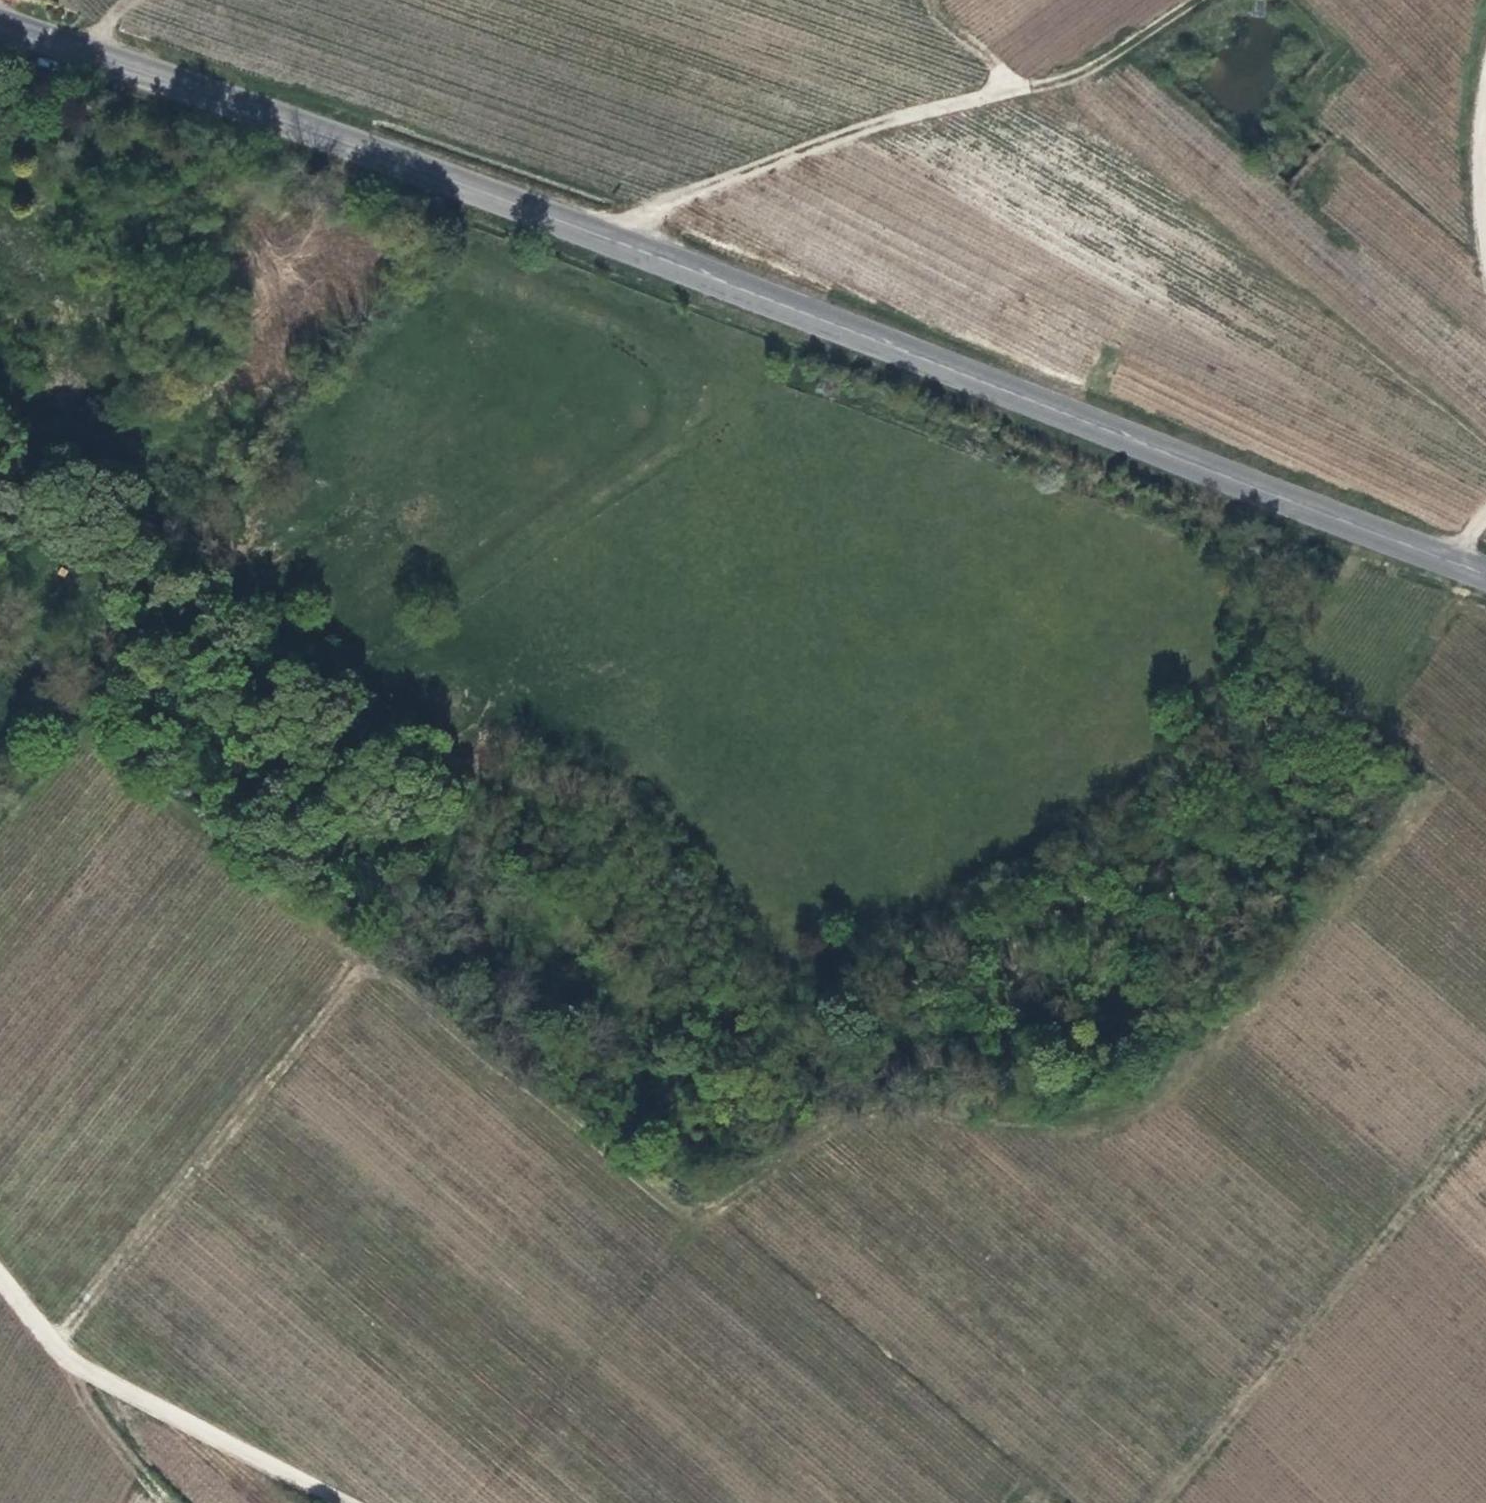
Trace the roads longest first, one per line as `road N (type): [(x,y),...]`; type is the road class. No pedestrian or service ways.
road 1 (secondary): [(1485,564),(451,161),(0,26)]
road 2 (track): [(0,1276),(73,1367),(344,1502)]

